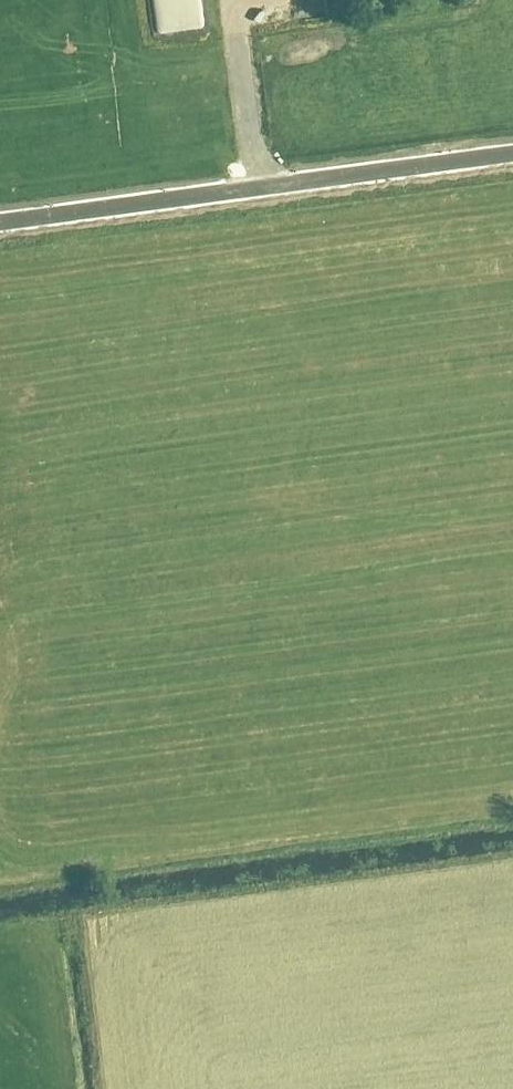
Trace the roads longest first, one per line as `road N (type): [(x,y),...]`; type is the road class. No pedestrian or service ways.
road 1 (unclassified): [(0,225),(512,156)]

